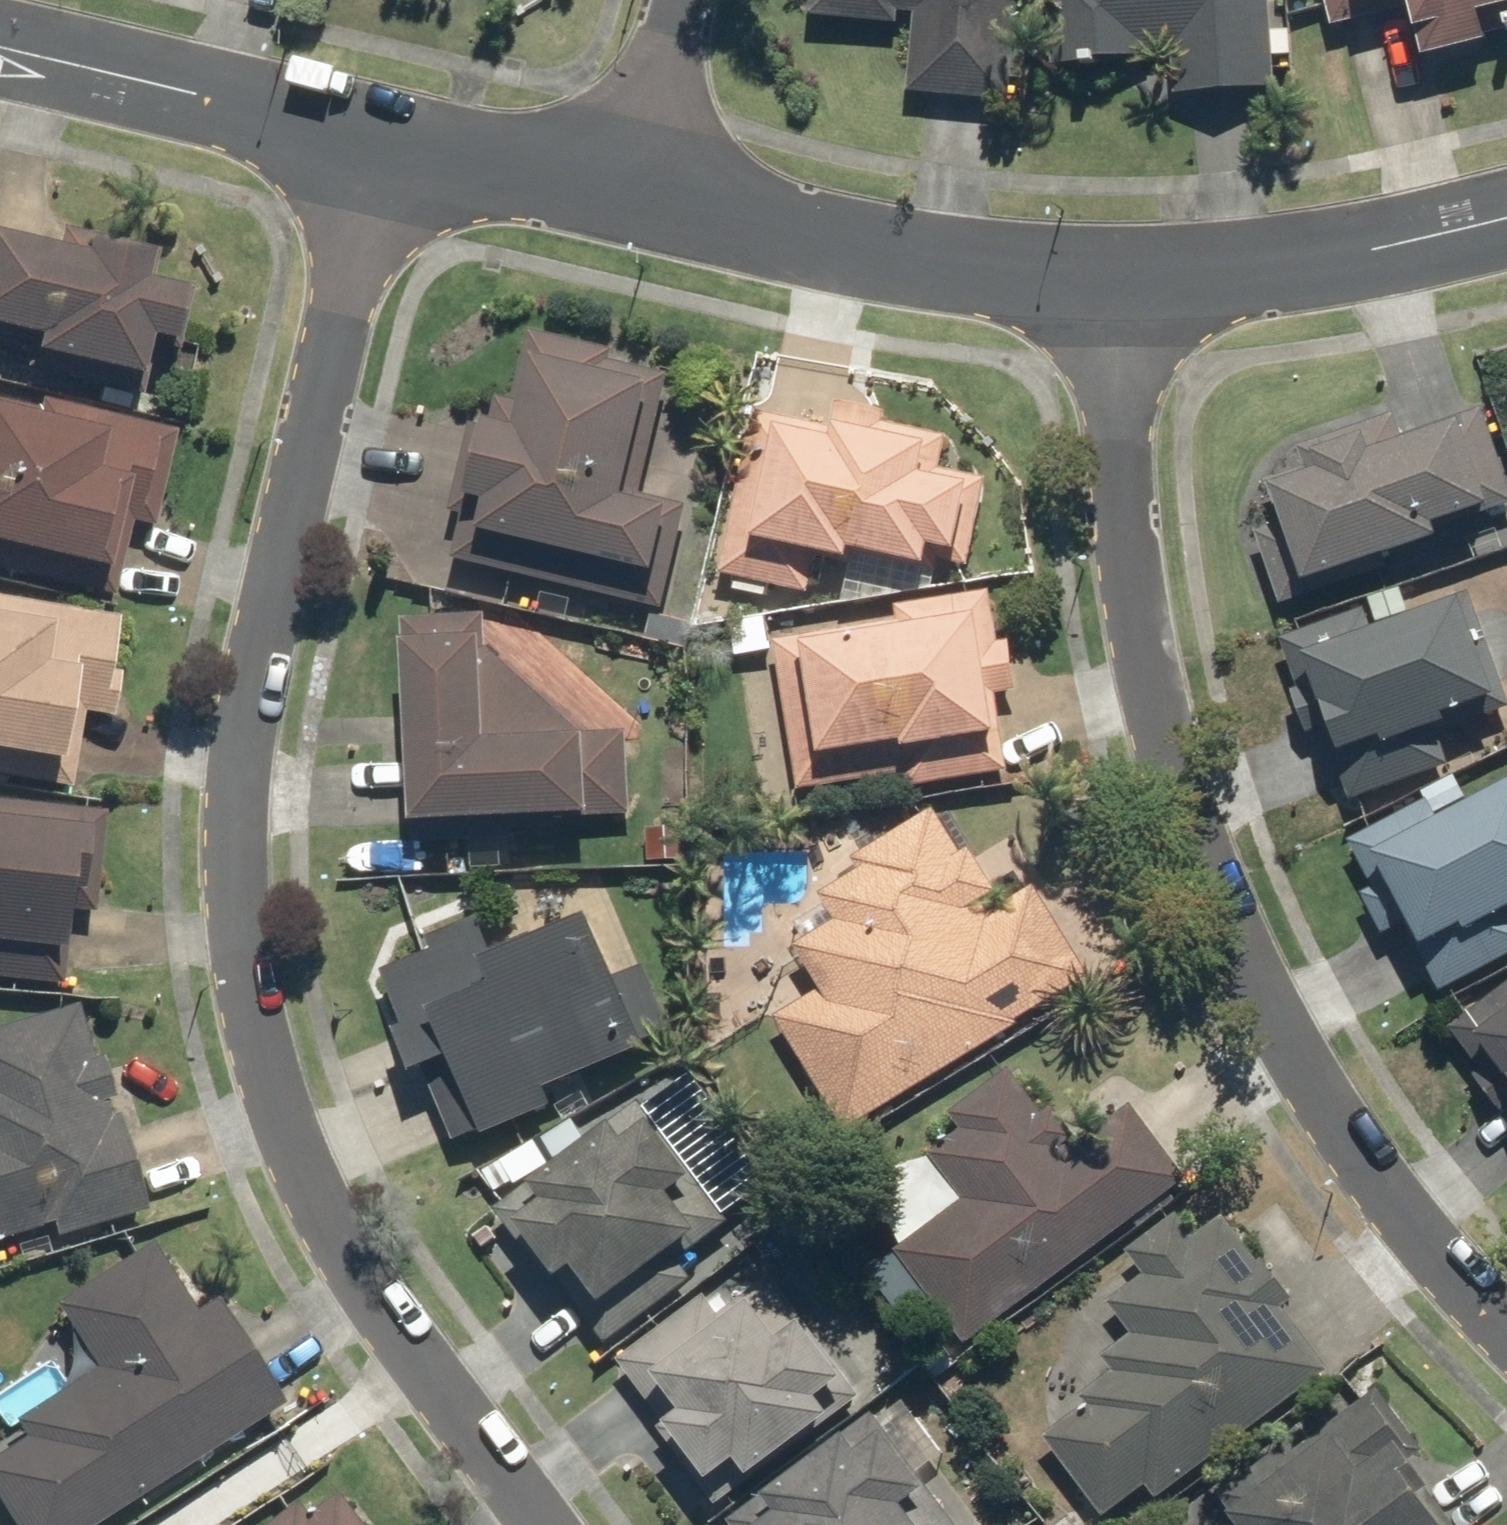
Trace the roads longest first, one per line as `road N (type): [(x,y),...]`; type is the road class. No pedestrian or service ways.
road 1 (residential): [(375,139),(243,753),(245,988),(278,1115),(366,1297),(542,1524)]
road 2 (residential): [(1113,276),(1123,505),(1154,730),(1196,872),(1275,1027),(1365,1175),(1506,1319)]
road 3 (residential): [(633,190),(934,256),(1113,276)]
road 4 (residential): [(1113,276),(1380,248),(1506,216)]
road 5 (residential): [(0,44),(375,139)]
road 6 (residential): [(375,139),(633,190)]
road 7 (residential): [(677,0),(633,190)]

